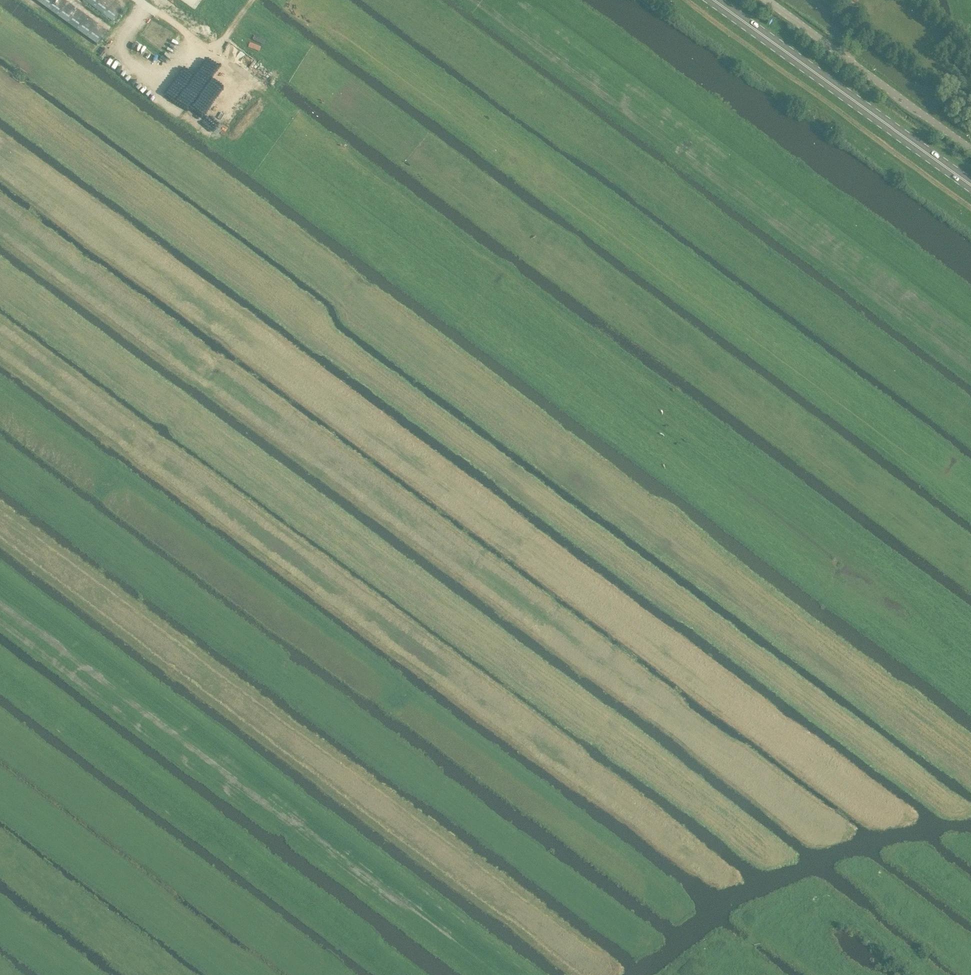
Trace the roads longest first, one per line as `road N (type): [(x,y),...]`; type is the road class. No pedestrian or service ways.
road 1 (primary): [(970,185),(714,0)]
road 2 (unclassified): [(970,148),(767,0)]

